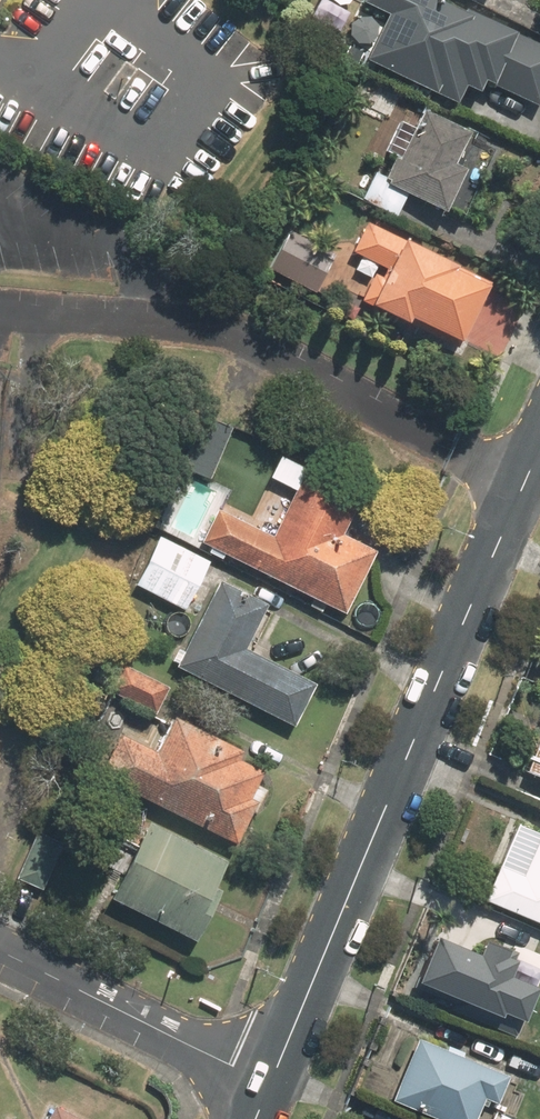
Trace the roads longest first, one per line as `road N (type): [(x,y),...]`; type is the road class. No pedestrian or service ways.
road 1 (residential): [(256,1118),(539,446)]

